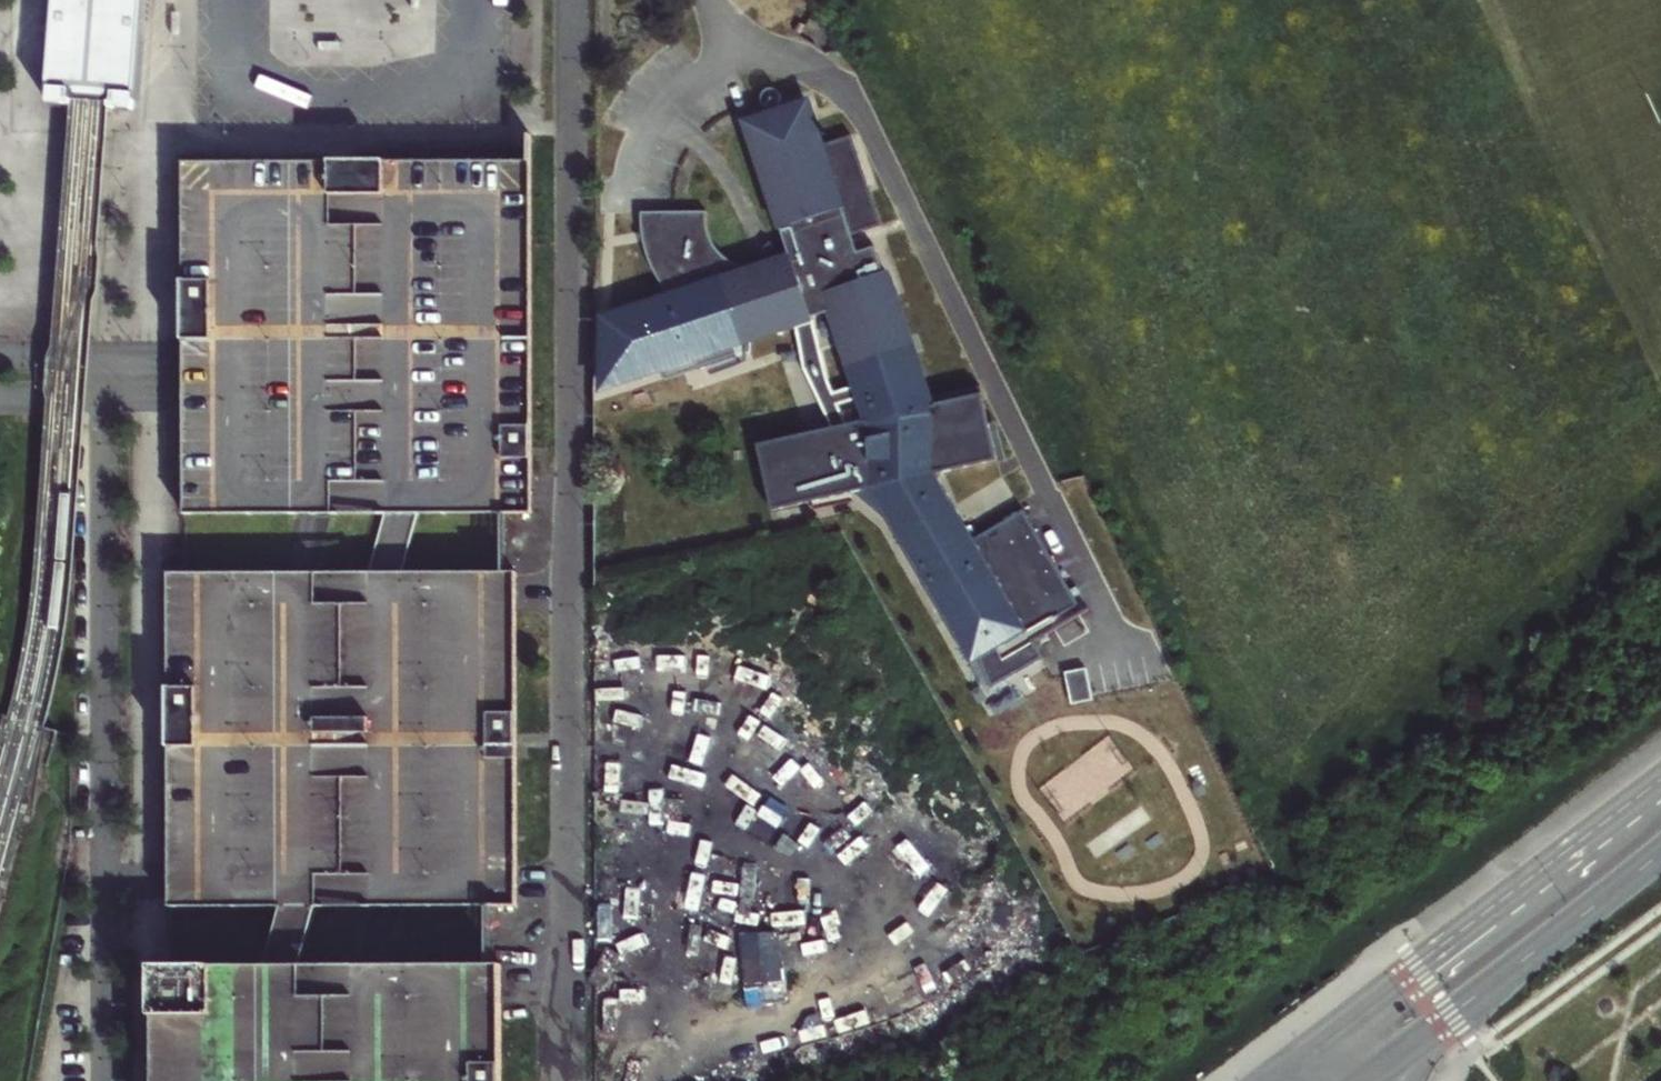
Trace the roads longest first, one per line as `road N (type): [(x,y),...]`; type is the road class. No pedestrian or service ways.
road 1 (secondary): [(1660,780),(1338,1028)]
road 2 (secondary): [(1373,1079),(1660,854)]

